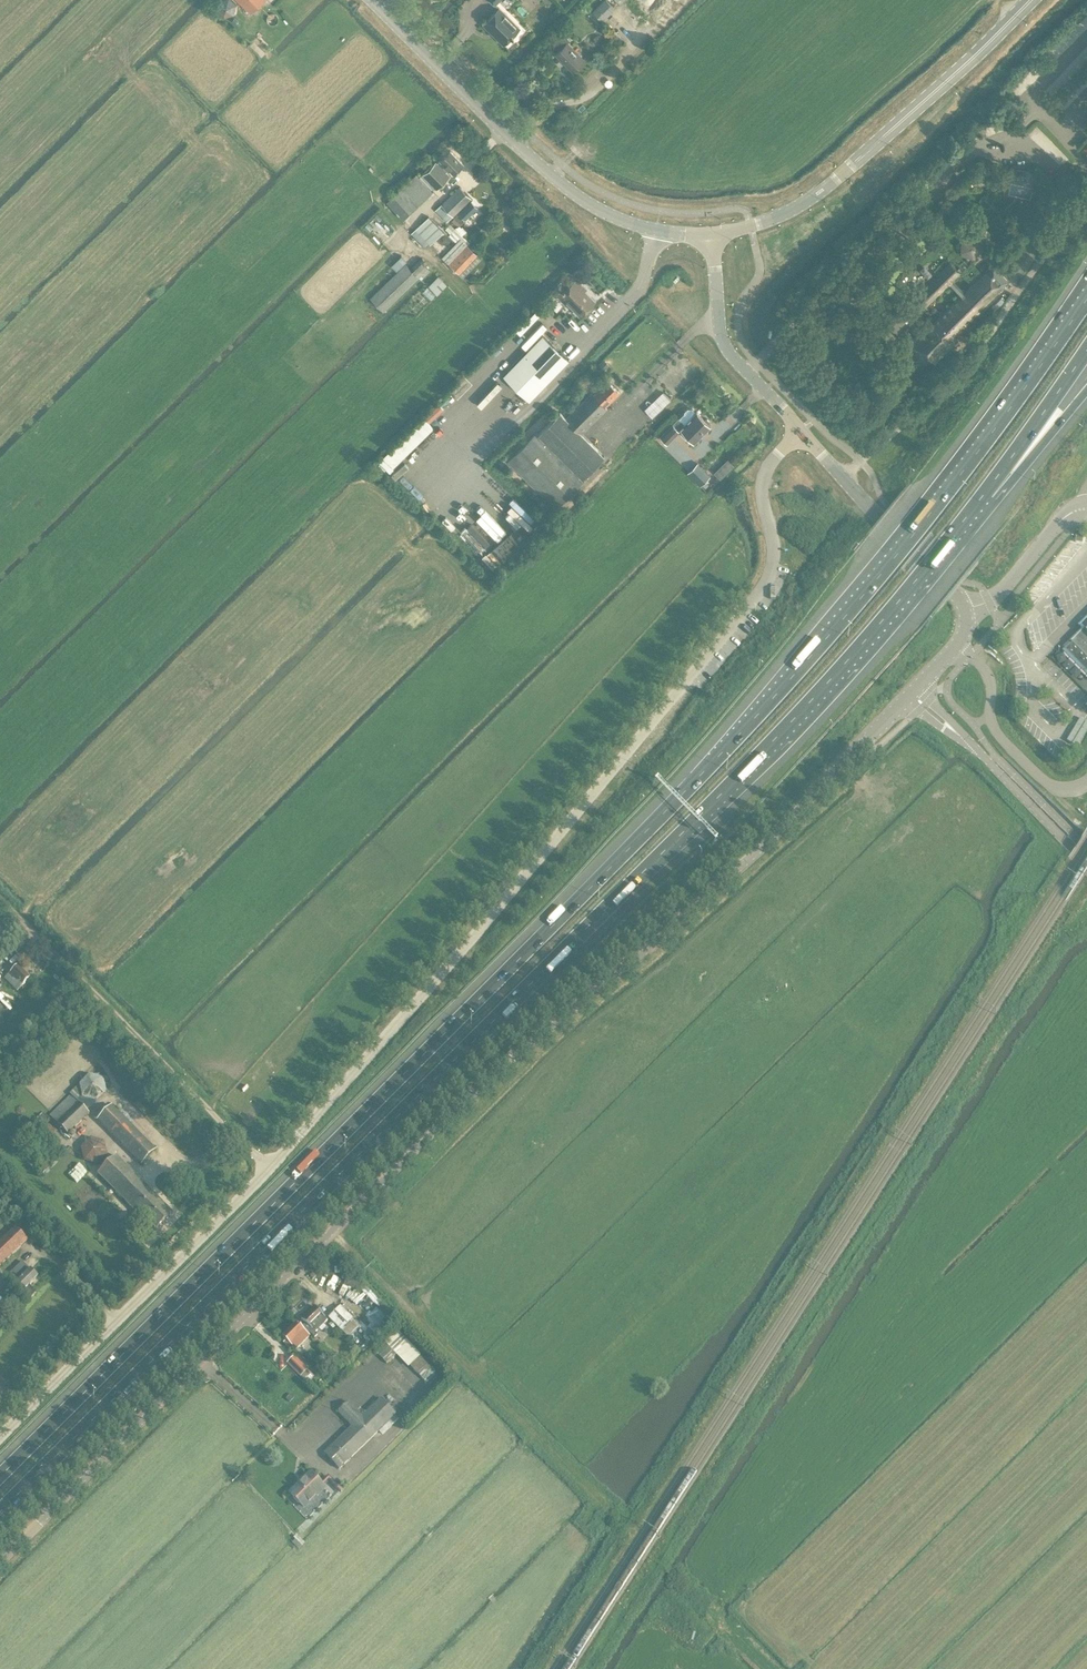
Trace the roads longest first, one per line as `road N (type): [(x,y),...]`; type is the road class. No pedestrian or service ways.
road 1 (motorway): [(1086,301),(878,578),(719,756),(0,1478)]
road 2 (motorway): [(0,1518),(731,784),(903,600),(972,512)]
road 3 (unclassified): [(0,1440),(270,1169),(758,594),(774,550),(765,476),(801,431)]
road 4 (unclassified): [(0,1562),(454,1111),(785,827),(903,701)]
road 5 (tertiary): [(713,233),(624,220),(573,192),(372,0)]
road 6 (track): [(626,1526),(331,1232)]
road 7 (tertiary): [(957,644),(966,622),(962,602),(801,431)]
road 8 (tertiary): [(846,170),(1031,0)]
road 9 (tertiary): [(801,431),(726,347),(713,233)]
road 10 (unclassified): [(957,644),(990,678),(990,717),(1014,752),(1057,787),(1086,780)]
road 11 (motorway): [(972,512),(1086,352)]
road 12 (motorway): [(972,512),(997,499),(1086,391)]
road 13 (tertiary): [(973,746),(1086,859)]
road 14 (track): [(769,1668),(662,1561)]
road 15 (tertiary): [(846,170),(775,217),(713,233)]

